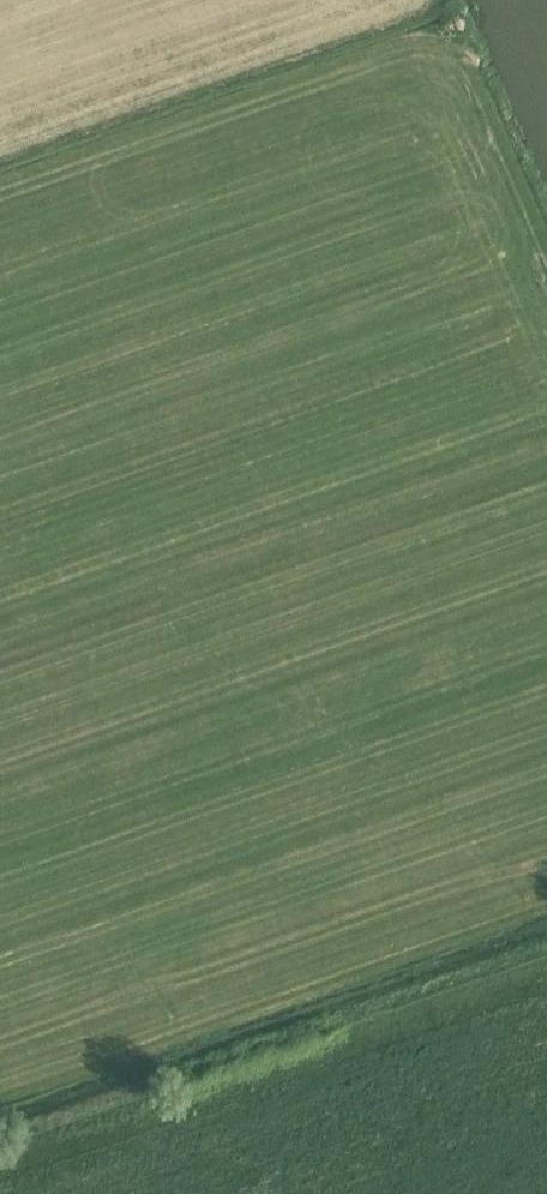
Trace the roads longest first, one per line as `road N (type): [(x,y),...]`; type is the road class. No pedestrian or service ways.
road 1 (residential): [(202,141),(309,462),(546,837)]
road 2 (residential): [(171,1193),(367,1151),(546,1173)]
road 3 (residential): [(0,217),(202,141)]
road 4 (residential): [(141,0),(202,141)]

